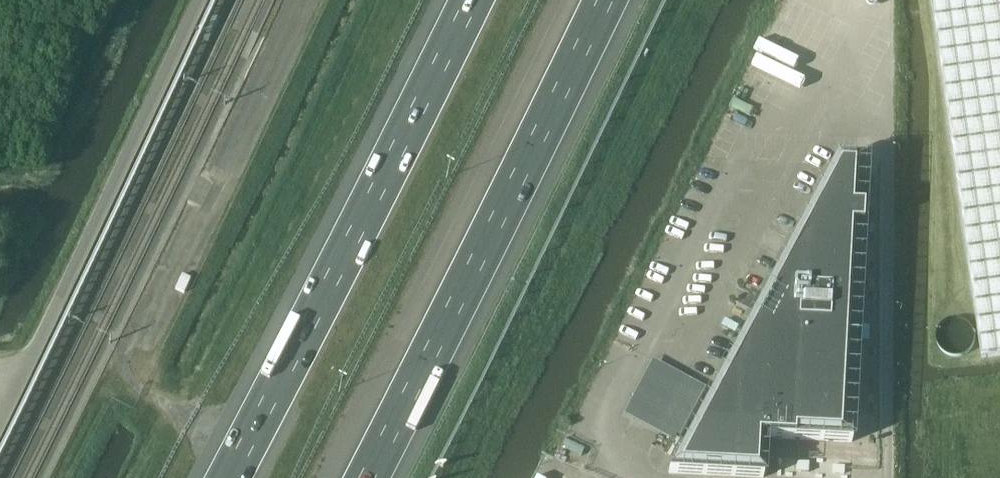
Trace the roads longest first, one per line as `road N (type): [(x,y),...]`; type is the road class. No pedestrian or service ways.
road 1 (motorway): [(464,0),(320,305),(226,477)]
road 2 (motorway): [(369,477),(605,0)]
road 3 (unclassified): [(0,426),(203,0)]

